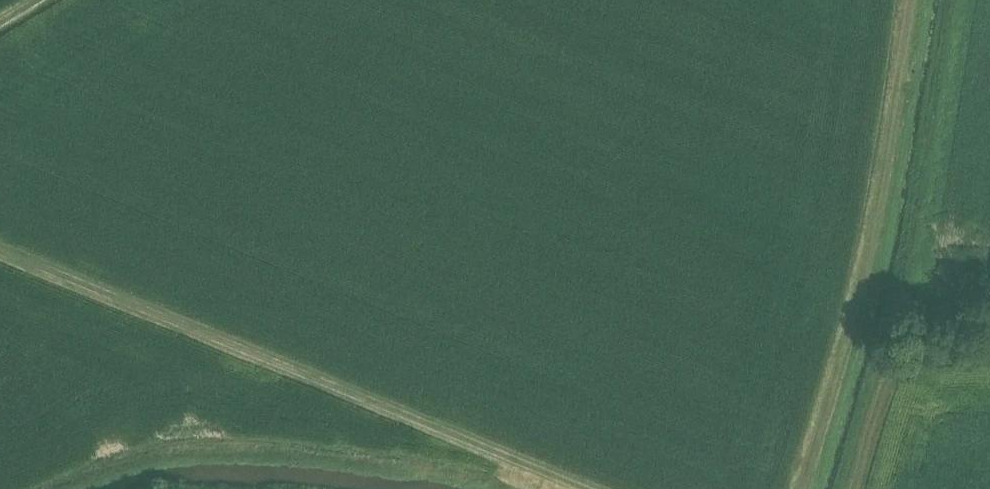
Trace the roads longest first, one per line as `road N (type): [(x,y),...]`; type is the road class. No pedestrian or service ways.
road 1 (track): [(588,488),(0,250)]

